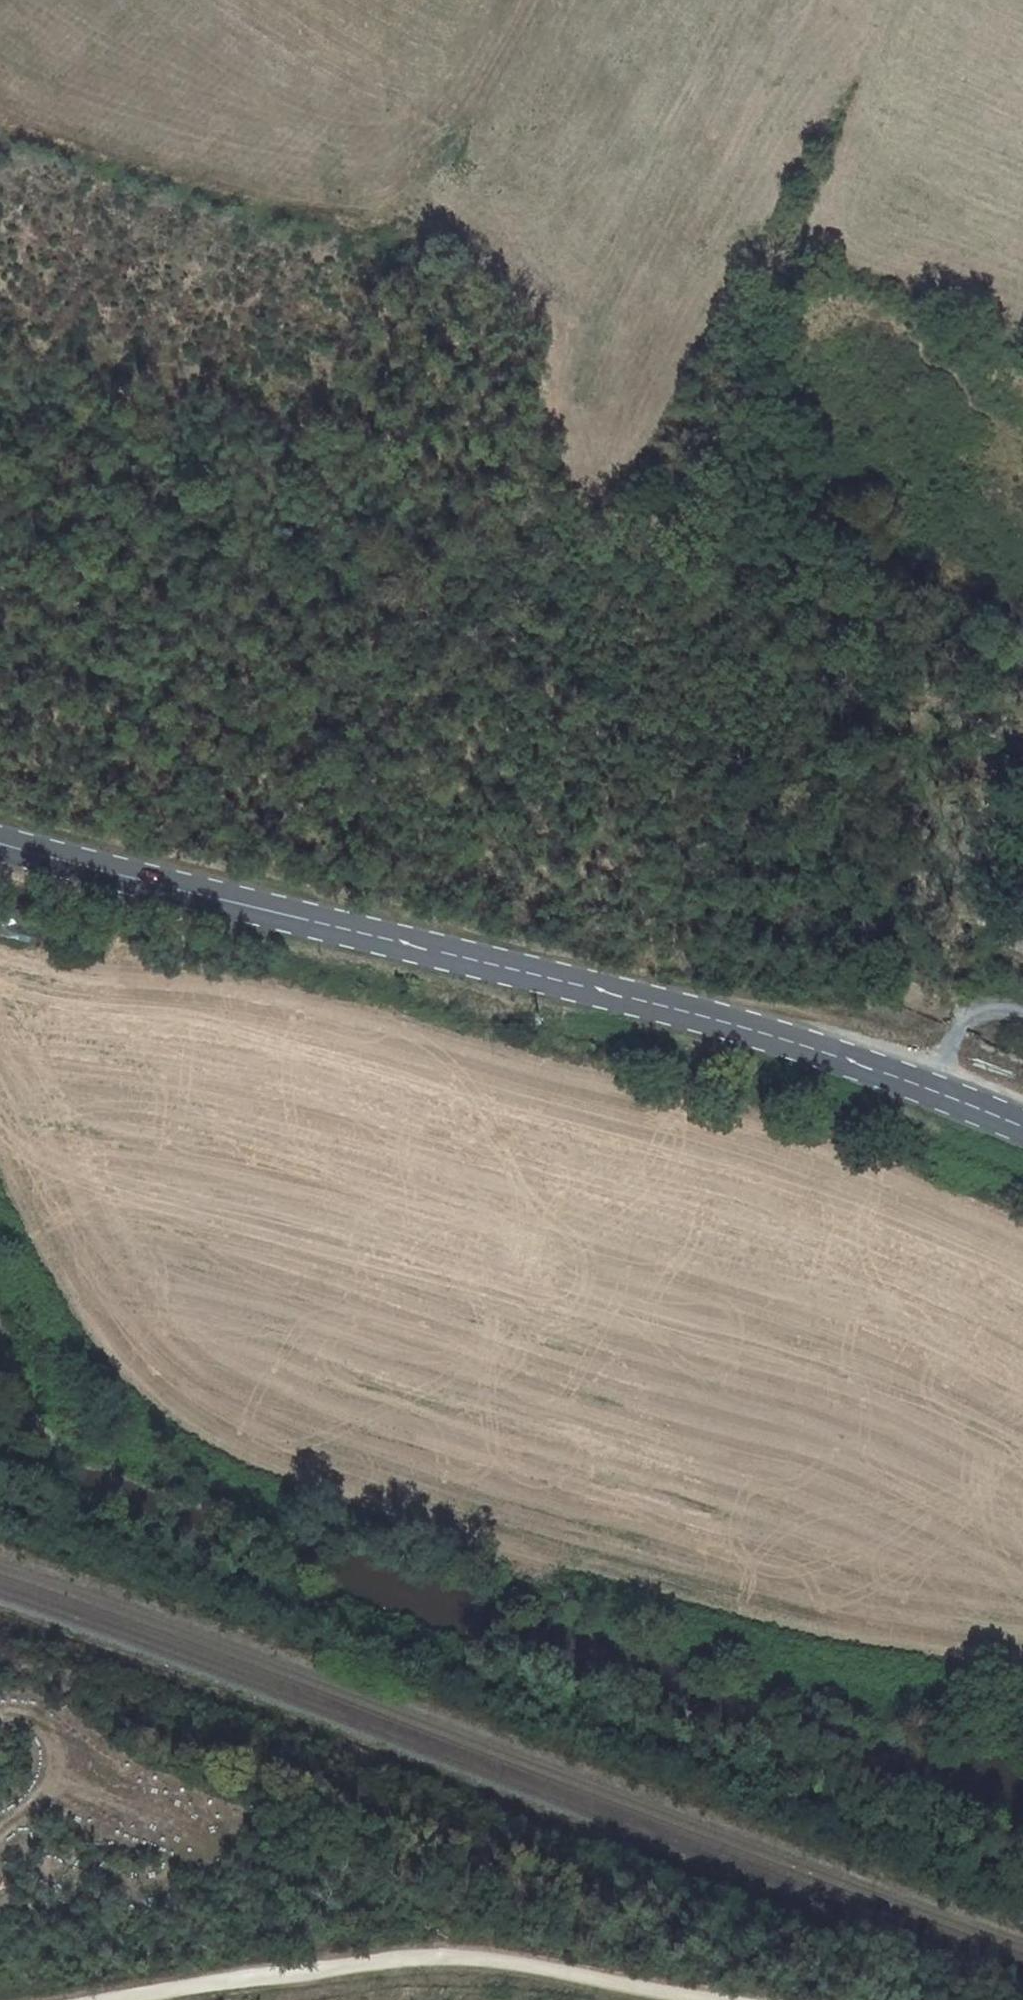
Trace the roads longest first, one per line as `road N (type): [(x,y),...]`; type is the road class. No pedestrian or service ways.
road 1 (primary): [(1022,1130),(828,1061),(0,846)]
road 2 (track): [(118,1999),(337,1965),(475,1960),(719,1999)]

